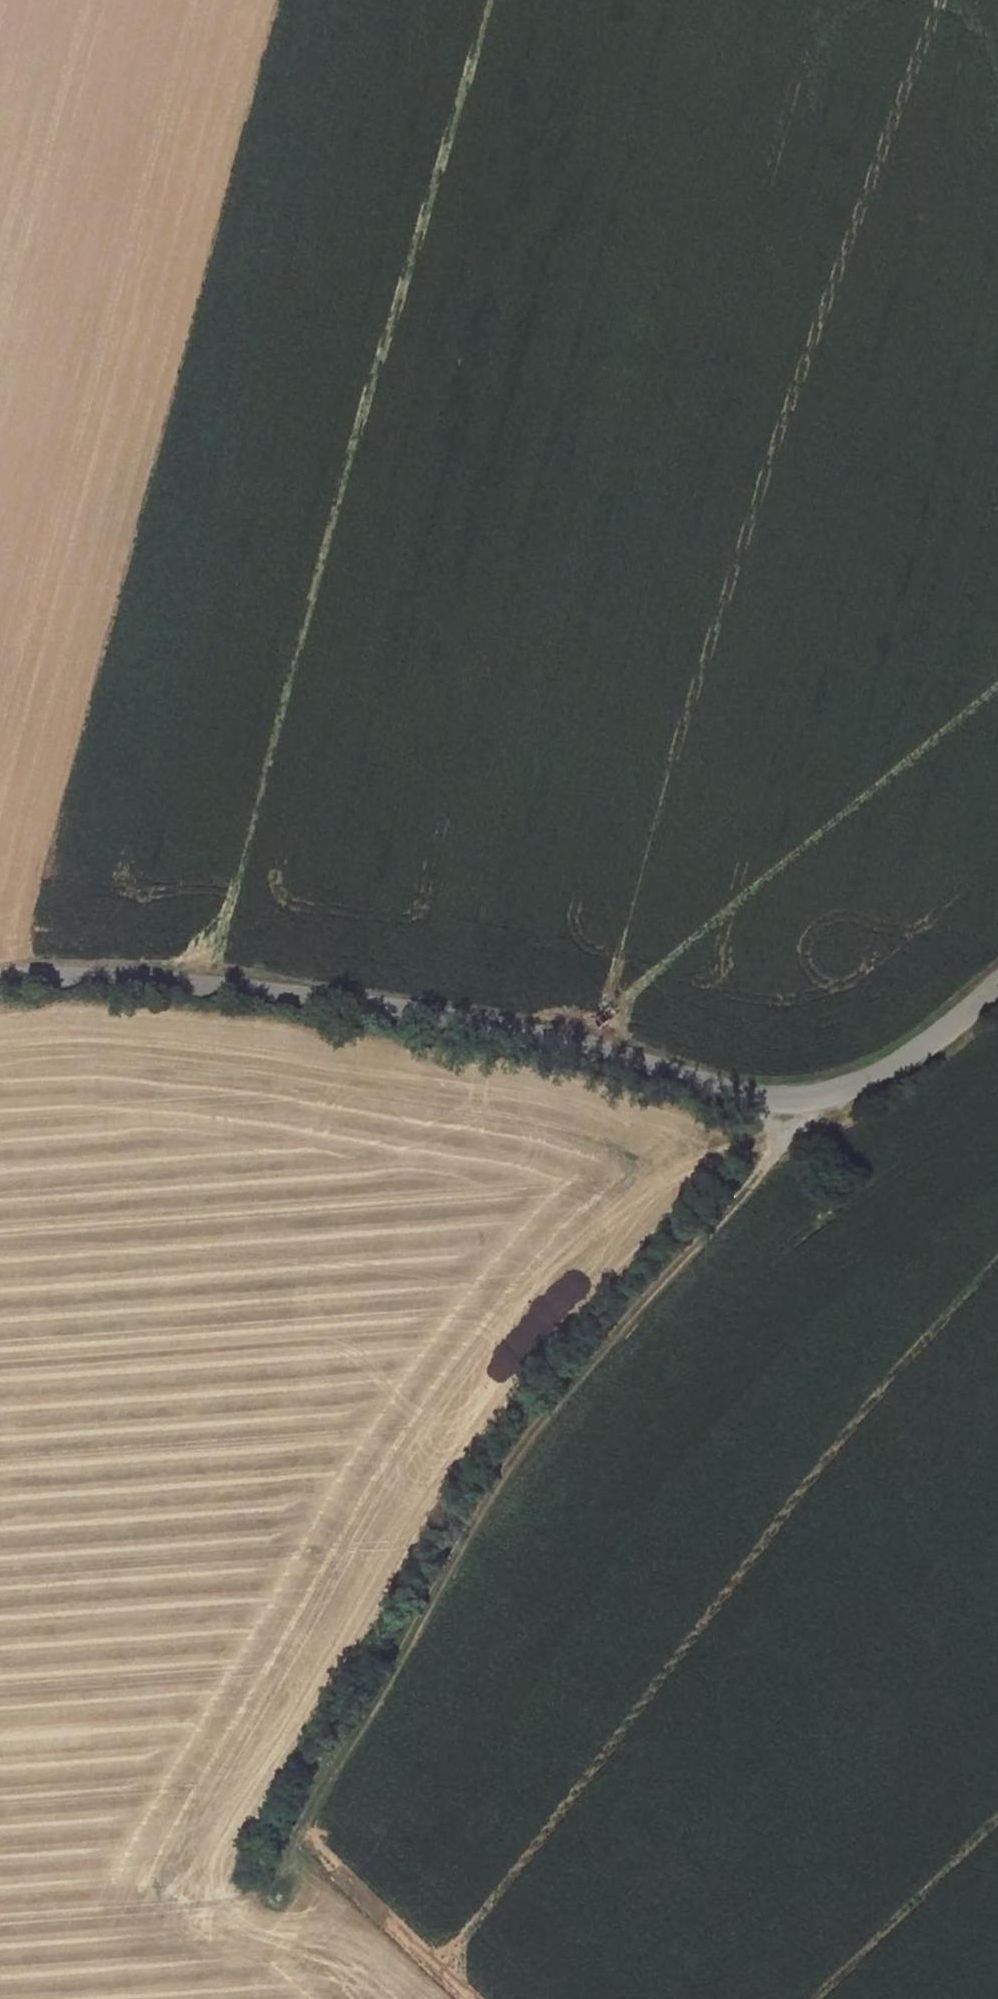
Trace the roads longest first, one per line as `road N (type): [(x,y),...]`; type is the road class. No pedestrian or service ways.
road 1 (unclassified): [(0,982),(148,974),(427,1023),(771,1099),(822,1098),(866,1079),(915,1052),(997,972)]

